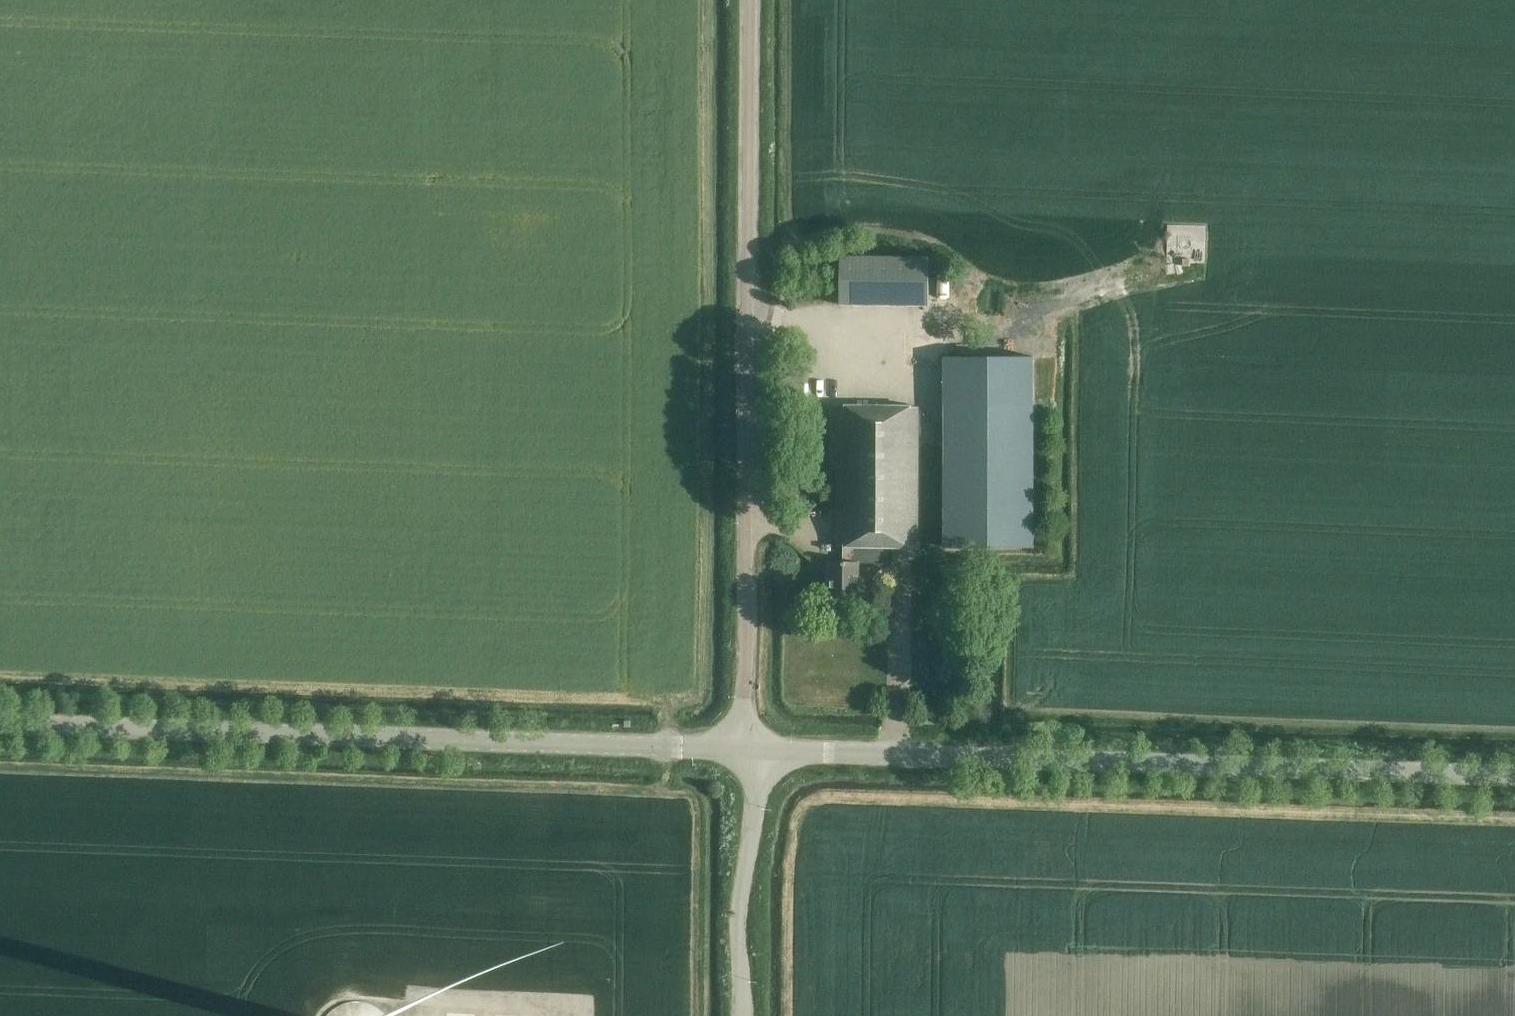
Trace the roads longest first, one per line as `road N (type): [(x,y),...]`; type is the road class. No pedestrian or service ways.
road 1 (tertiary): [(1514,777),(746,750)]
road 2 (unclassified): [(746,750),(752,0)]
road 3 (tertiary): [(0,727),(746,750)]
road 4 (unclassified): [(743,1015),(736,920),(759,785),(746,750)]

